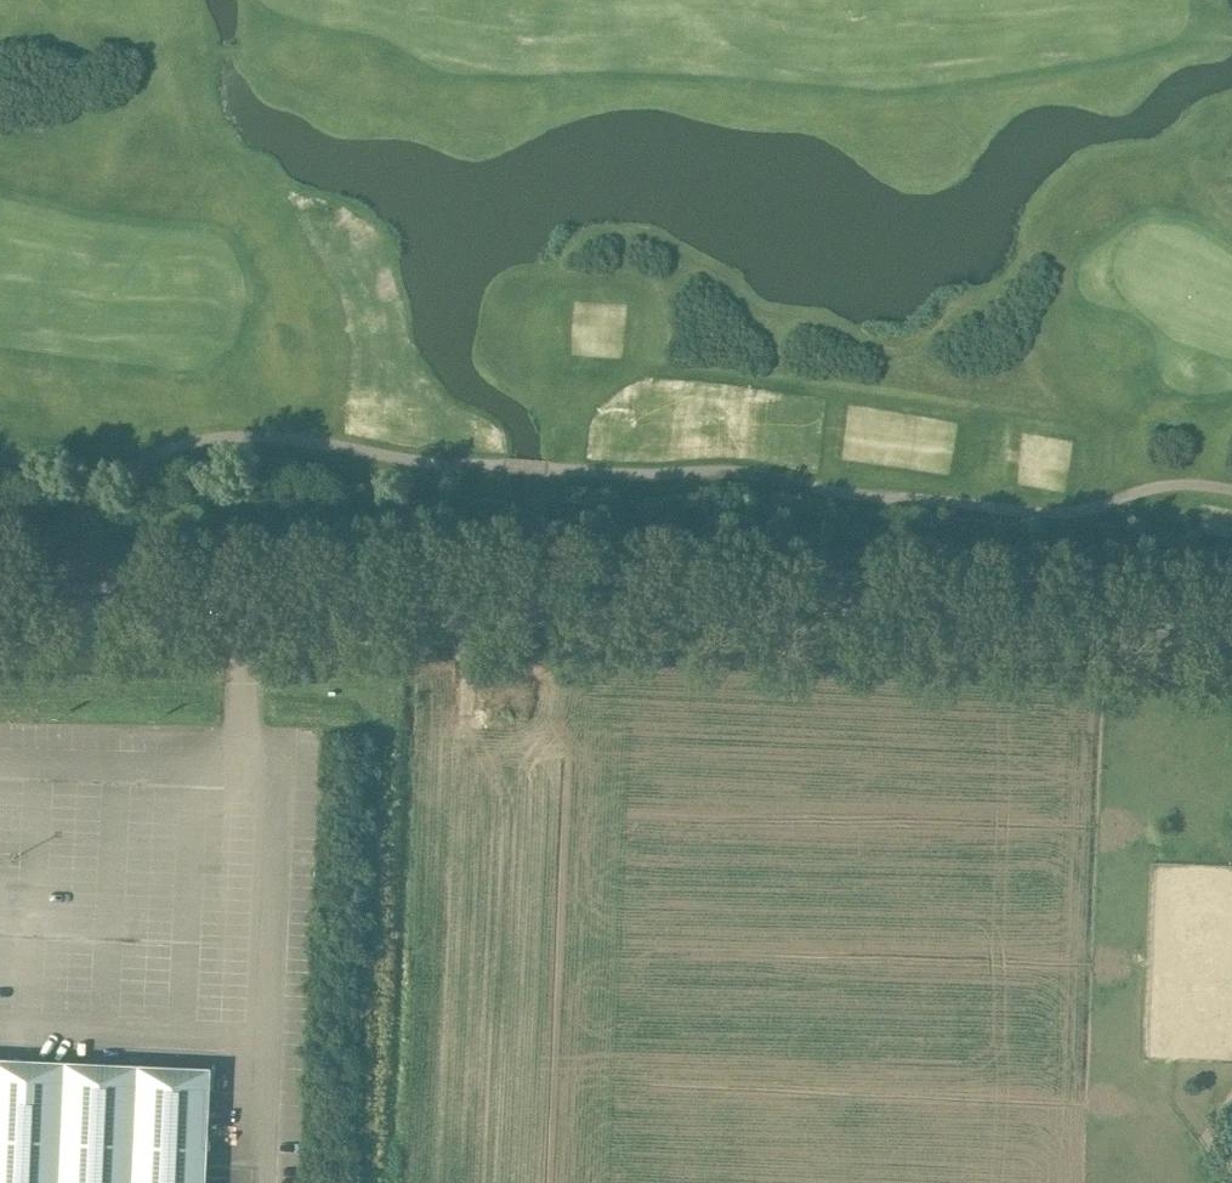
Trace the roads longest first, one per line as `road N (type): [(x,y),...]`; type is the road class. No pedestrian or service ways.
road 1 (unclassified): [(1231,638),(513,610),(0,614)]

